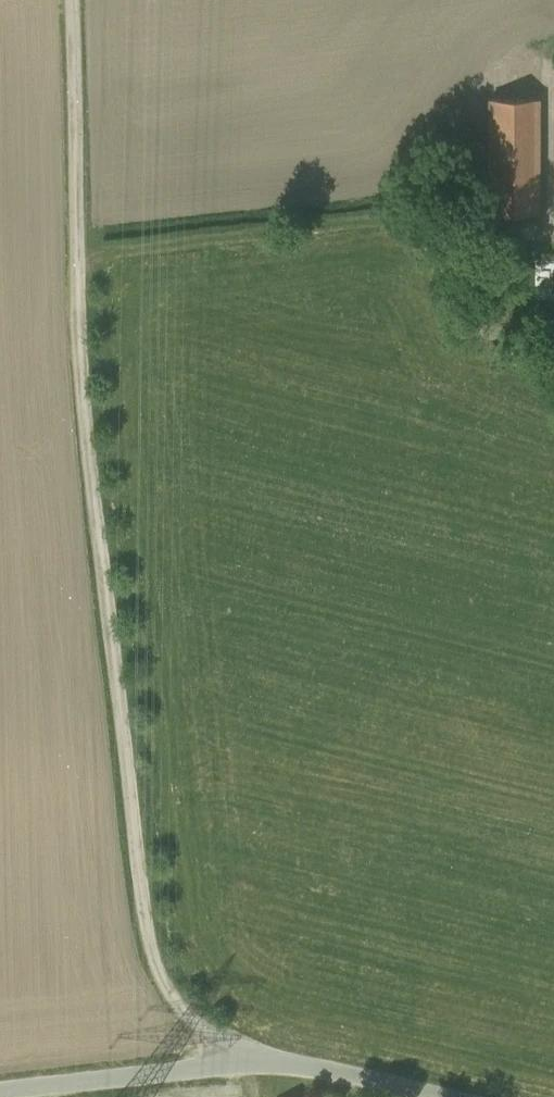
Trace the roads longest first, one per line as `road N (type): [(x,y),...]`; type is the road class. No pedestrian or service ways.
road 1 (track): [(74,0),(80,339),(148,912),(165,972),(201,1024),(244,1054)]
road 2 (unclassified): [(0,1085),(244,1054),(301,1058),(457,1096)]
road 3 (track): [(75,254),(454,215)]

